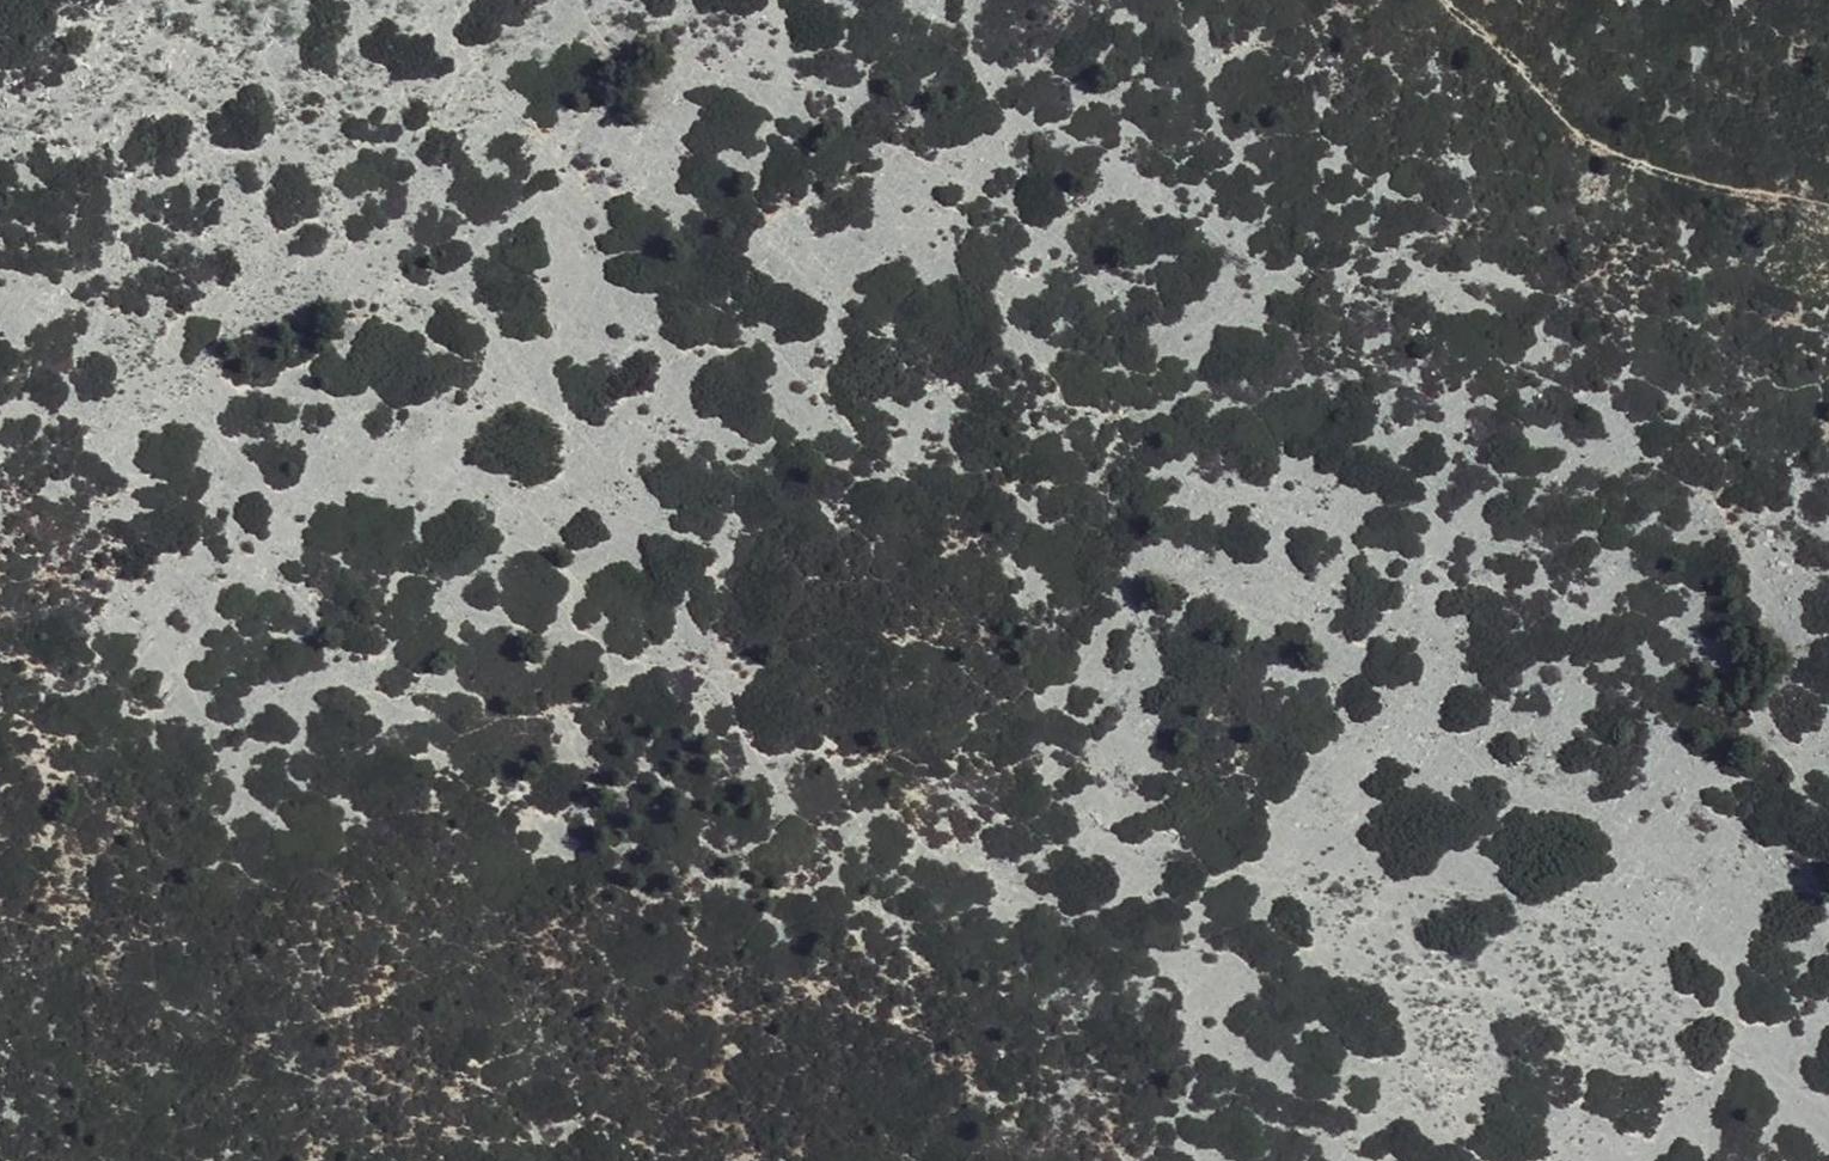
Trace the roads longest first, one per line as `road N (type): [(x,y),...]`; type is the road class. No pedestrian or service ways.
road 1 (track): [(1453,0),(1509,50),(1573,126),(1620,154),(1828,210)]

